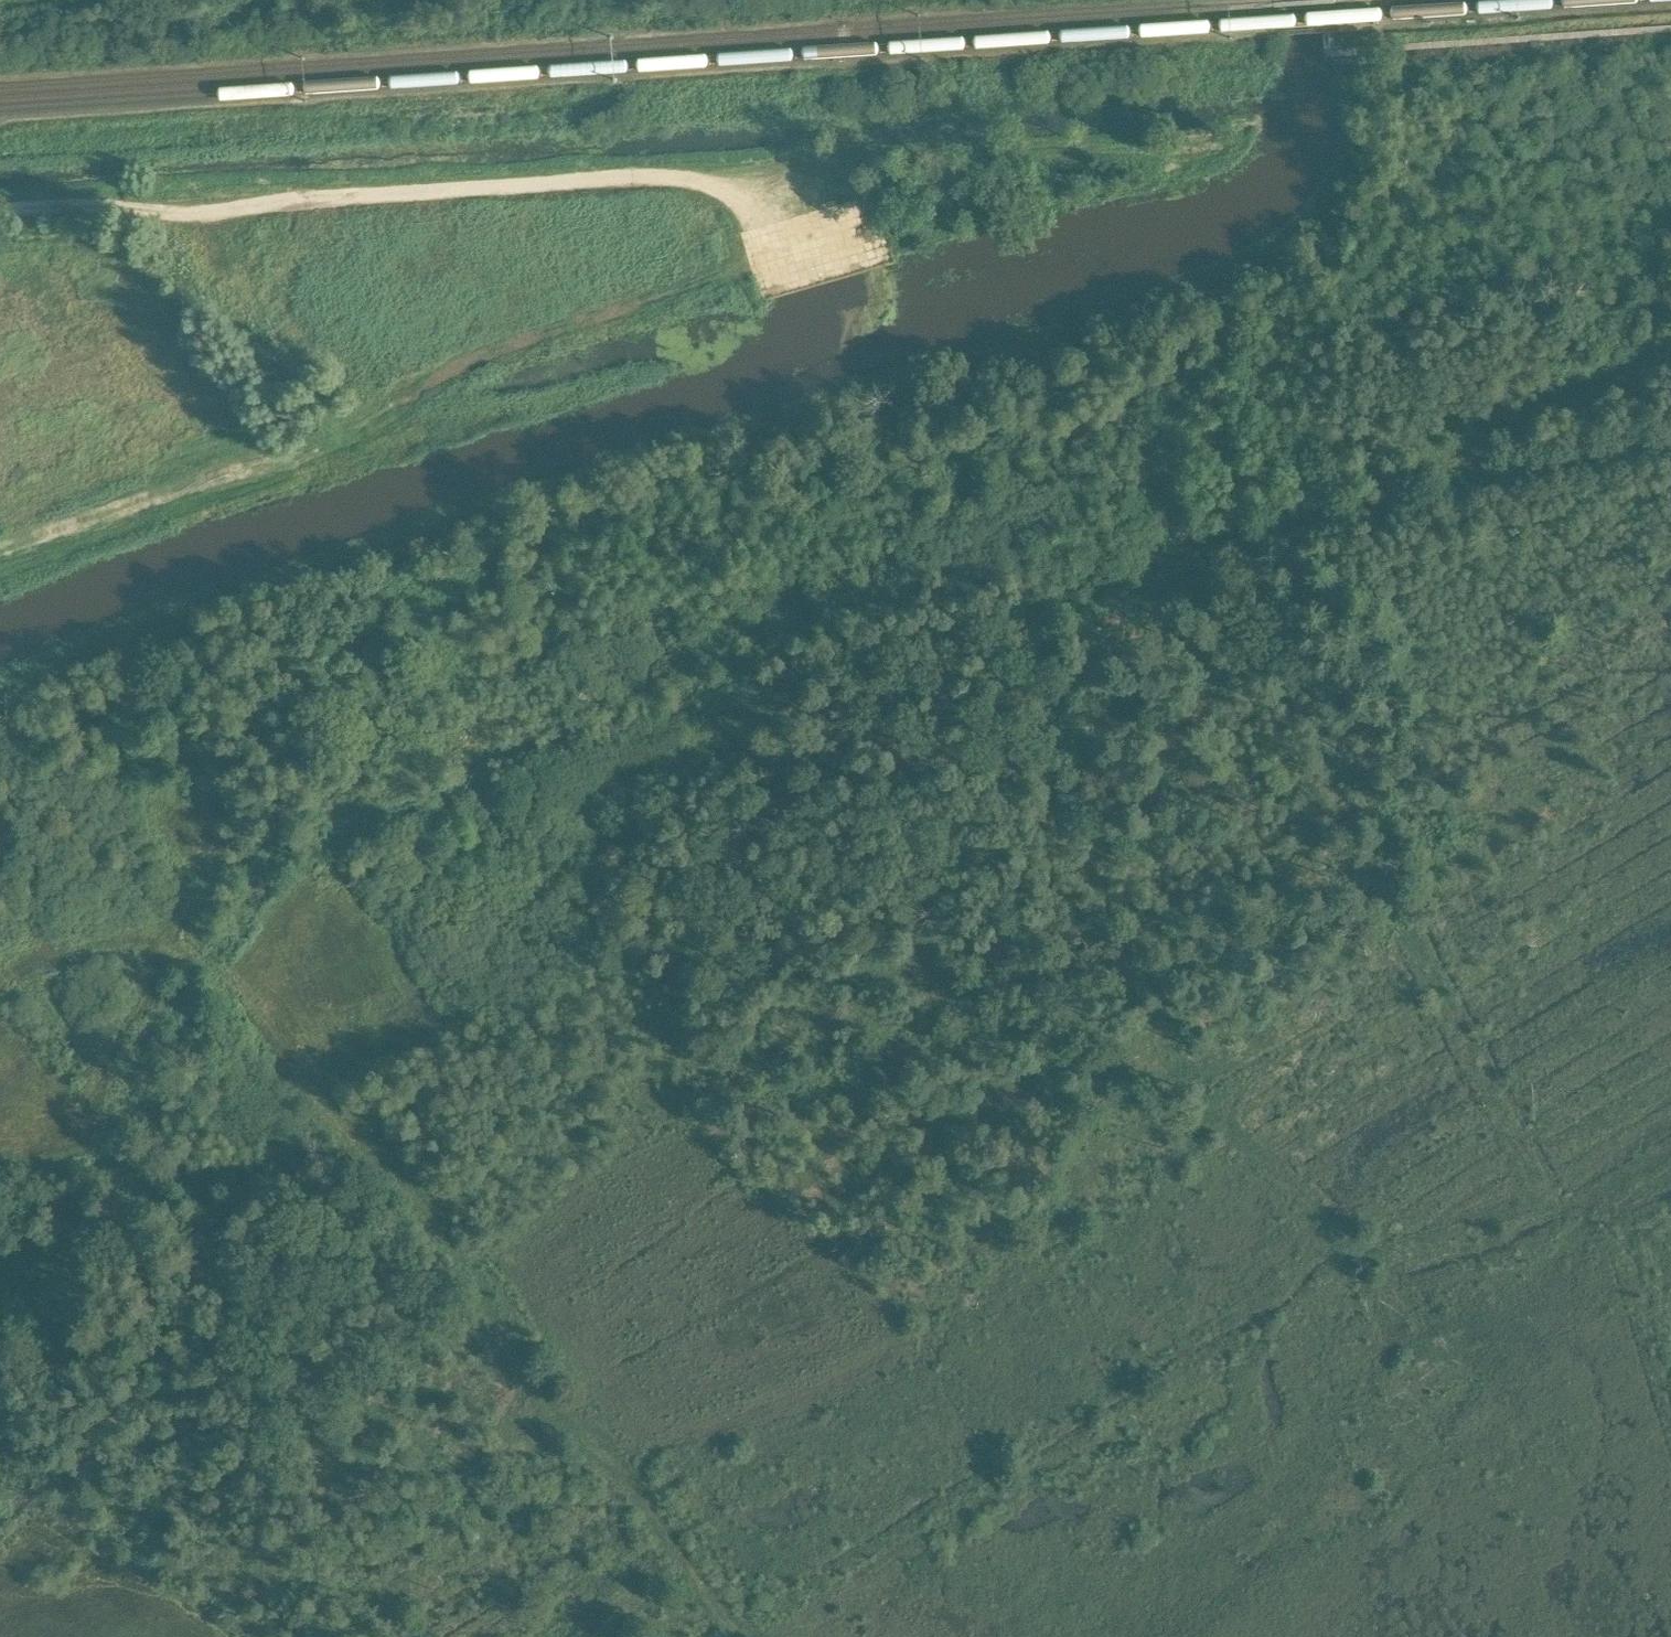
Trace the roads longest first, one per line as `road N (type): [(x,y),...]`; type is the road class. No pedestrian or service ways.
road 1 (track): [(782,260),(774,218),(746,195),(679,177),(209,209),(0,212)]

